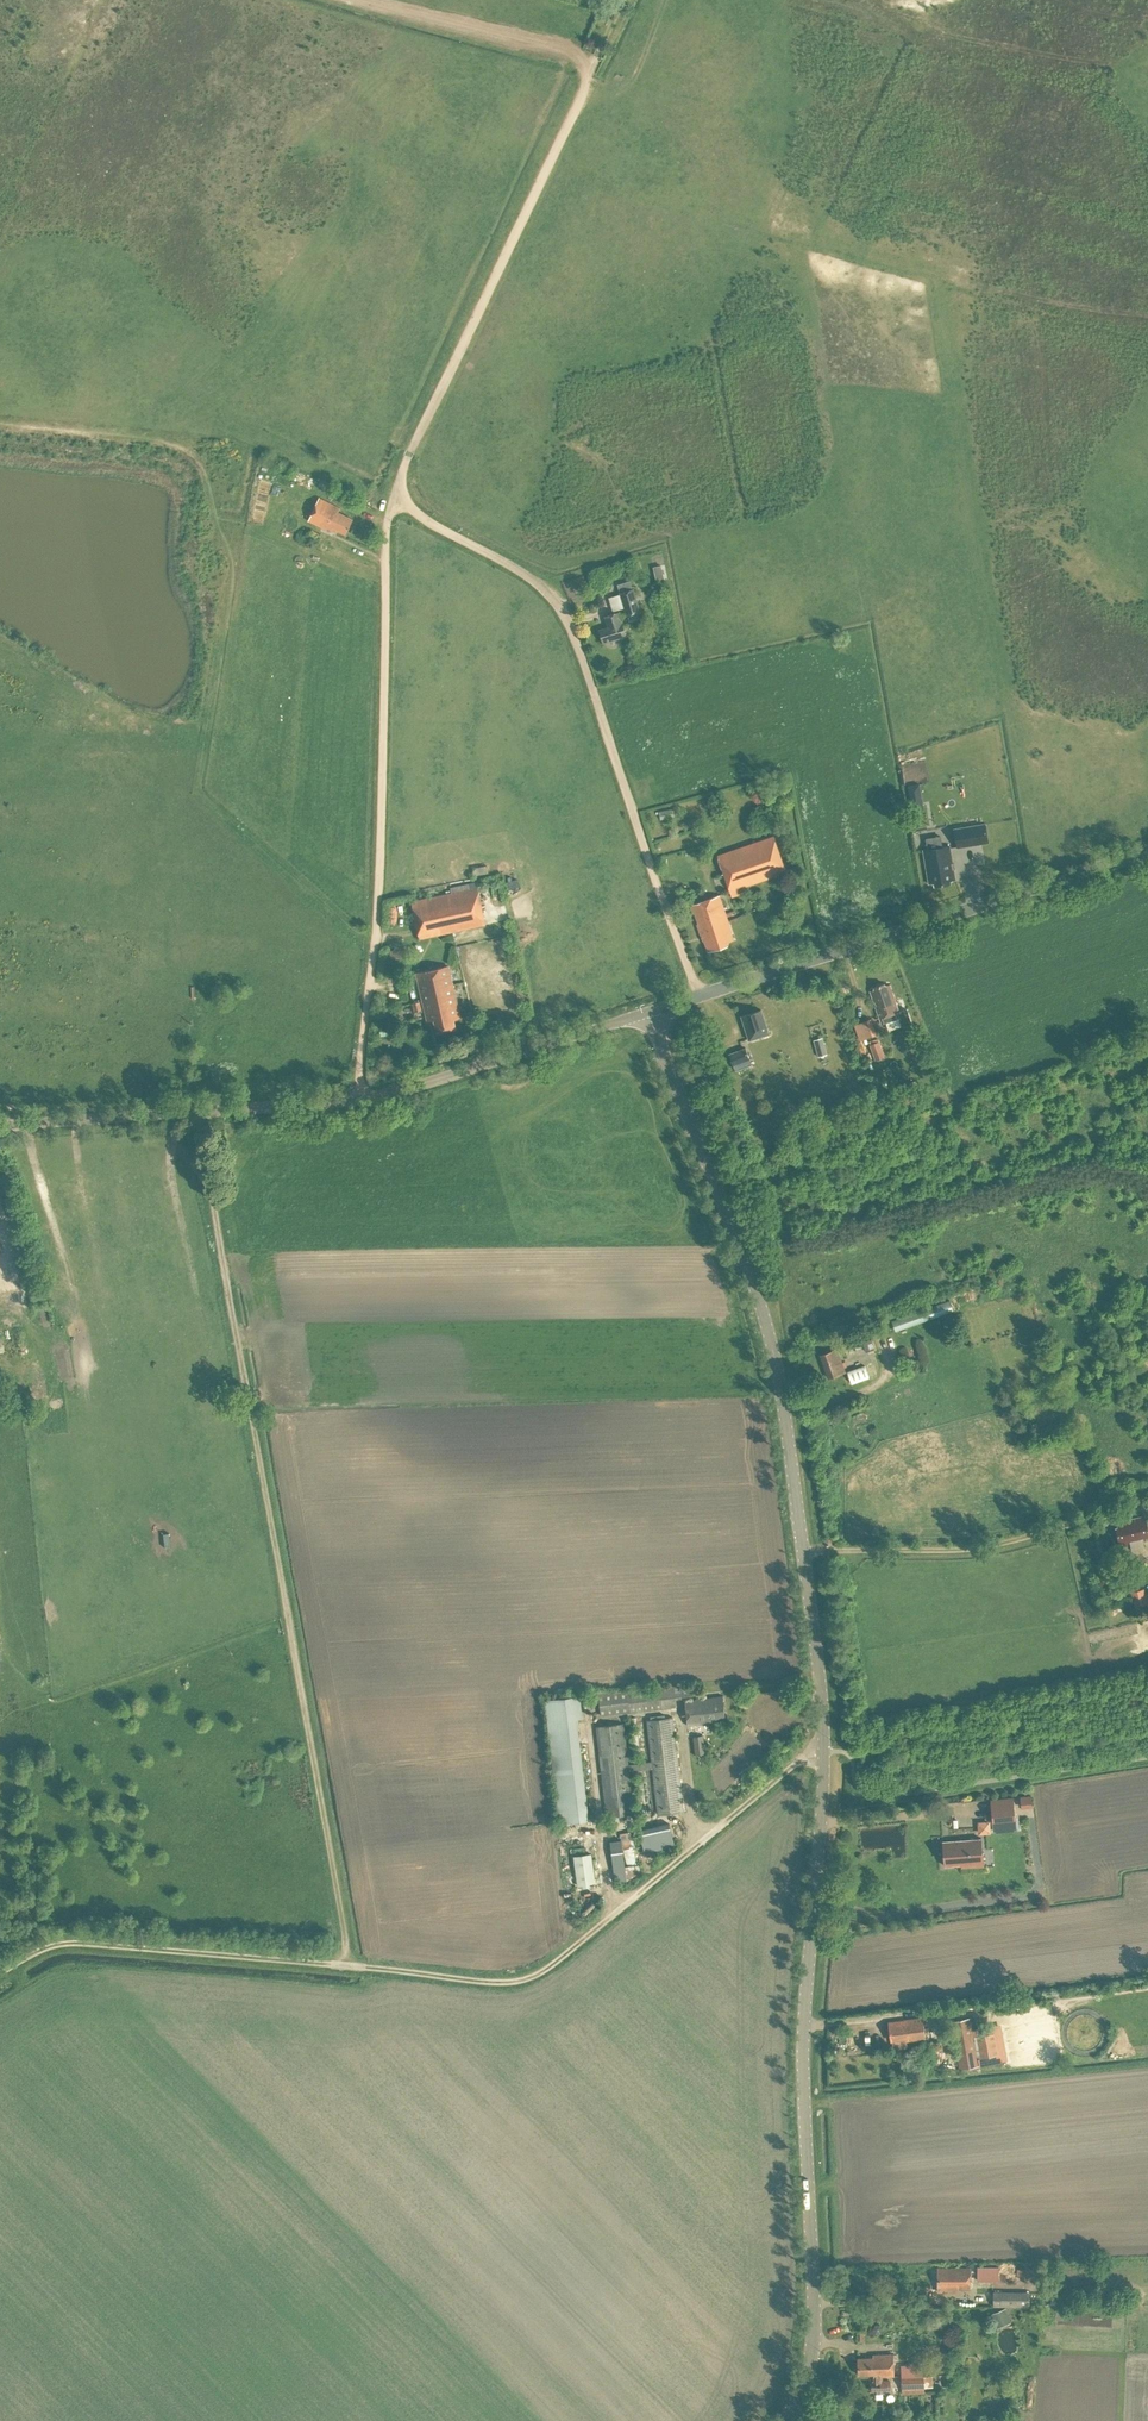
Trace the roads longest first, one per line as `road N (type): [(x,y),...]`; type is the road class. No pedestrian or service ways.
road 1 (secondary): [(787,2420),(810,2378),(817,2330),(803,2012),(823,1799),(816,1655),(777,1364),(749,1265),(650,1010)]
road 2 (unclassified): [(700,993),(562,609),(531,577),(393,500)]
road 3 (unclassified): [(359,1099),(376,930),(393,500)]
road 4 (track): [(346,1966),(504,1981),(536,1975),(809,1750),(825,1749)]
road 5 (unclassified): [(393,500),(630,0)]
road 6 (track): [(198,1111),(291,1631)]
road 7 (secondary): [(700,993),(1147,853)]
road 8 (residential): [(0,1124),(359,1099)]
road 9 (track): [(0,1974),(39,1951),(78,1942),(346,1966)]
road 10 (track): [(291,1631),(346,1966)]
road 11 (track): [(806,1550),(981,1547),(1111,1512)]
road 12 (residential): [(359,1099),(650,1010)]
road 13 (track): [(363,0),(567,48),(597,69)]

